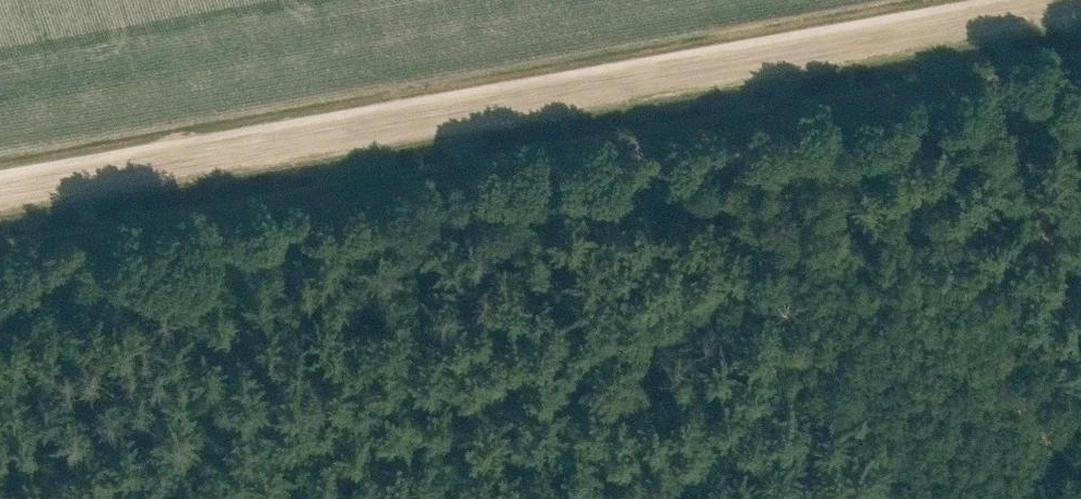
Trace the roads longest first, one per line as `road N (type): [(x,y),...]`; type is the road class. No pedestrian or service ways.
road 1 (track): [(0,193),(1080,7)]

